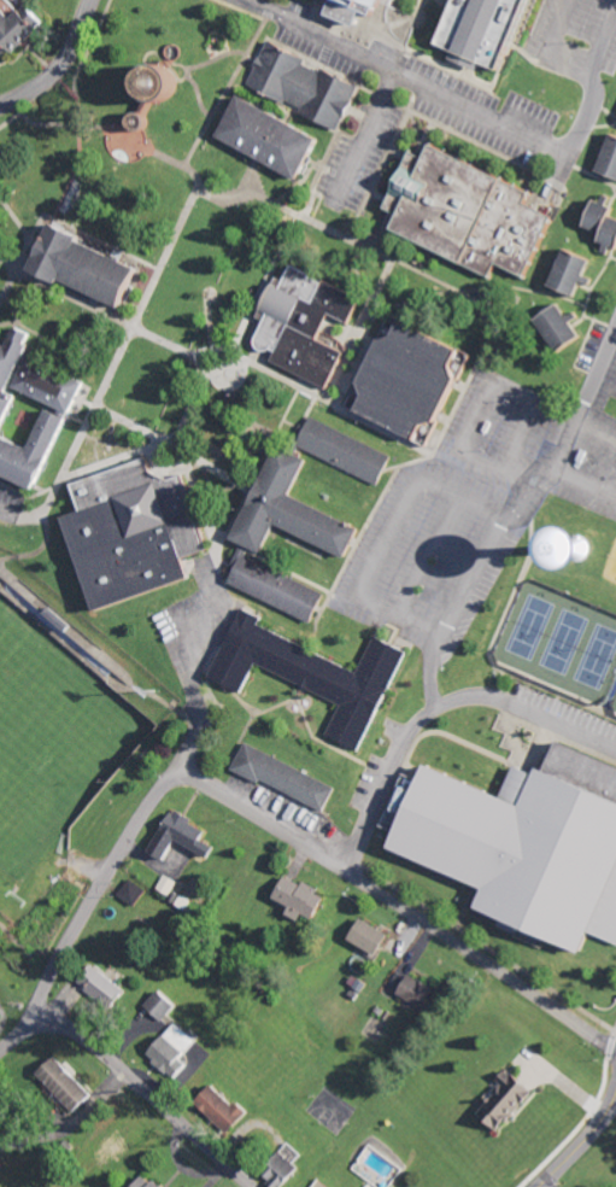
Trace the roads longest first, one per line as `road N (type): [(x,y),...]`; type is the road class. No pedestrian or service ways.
road 1 (residential): [(615,1048),(176,766)]
road 2 (residential): [(567,158),(245,0)]
road 3 (residential): [(200,723),(58,953),(33,1030)]
road 4 (residential): [(249,1186),(71,1033),(33,1030),(0,1051)]
road 5 (residential): [(0,107),(55,70),(91,0)]
road 6 (secondary): [(540,1186),(604,1121),(615,1094)]

